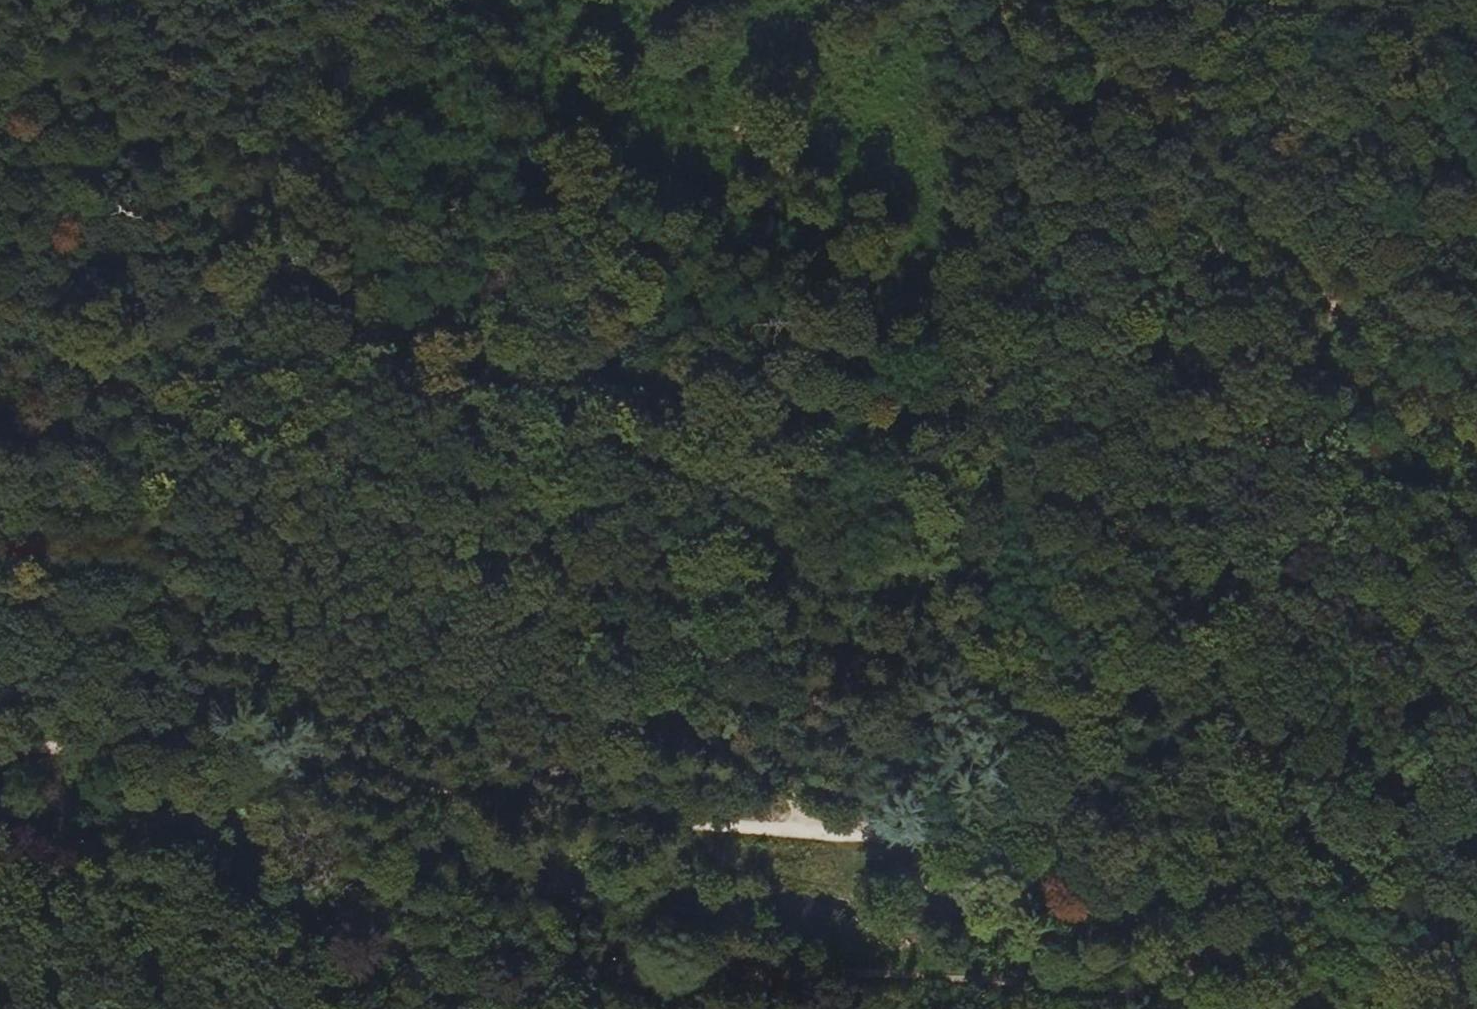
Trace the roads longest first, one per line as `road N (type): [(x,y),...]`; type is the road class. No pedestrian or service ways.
road 1 (track): [(1048,0),(1476,452)]

